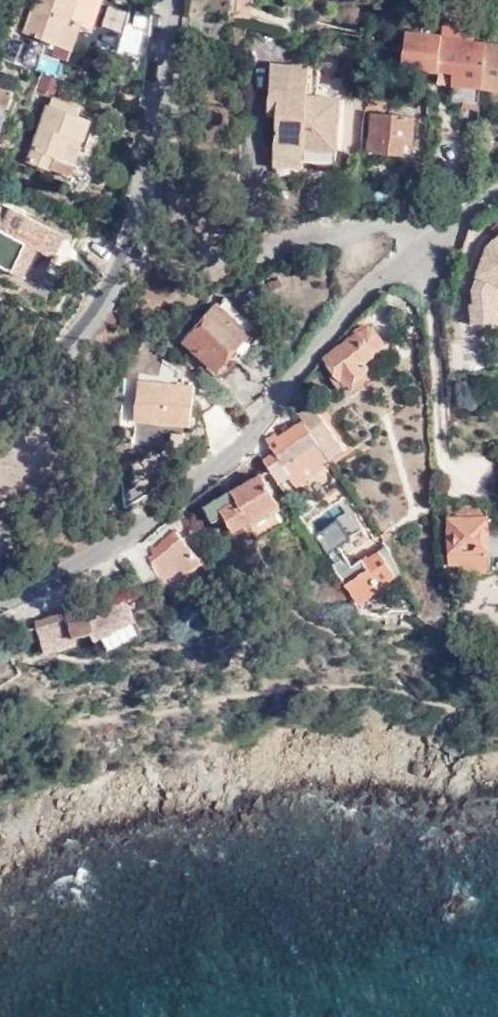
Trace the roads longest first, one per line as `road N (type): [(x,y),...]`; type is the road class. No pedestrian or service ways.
road 1 (residential): [(0,598),(69,567),(239,456),(313,346),(433,236)]
road 2 (residential): [(88,277),(94,334),(196,269),(296,235),(387,222),(433,236)]
road 3 (residential): [(88,277),(129,228),(163,89),(168,0)]
road 4 (residential): [(0,373),(88,277)]

